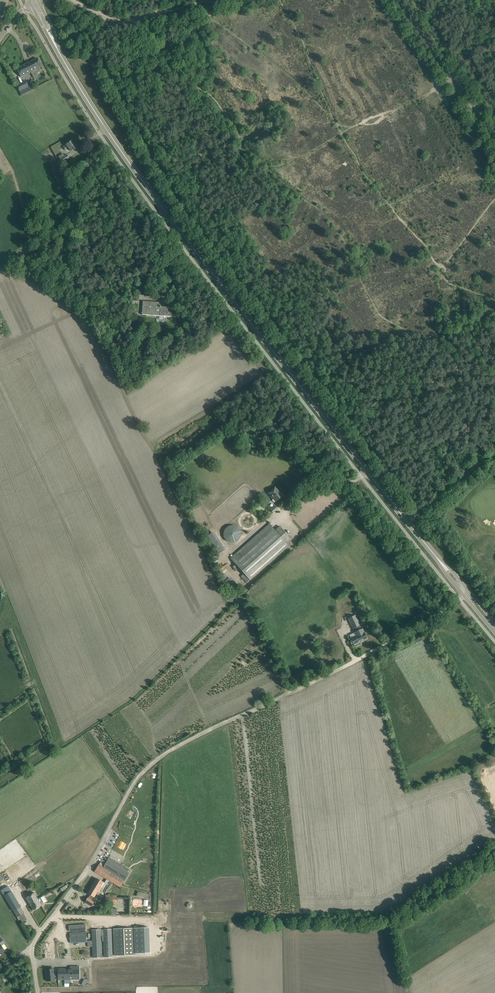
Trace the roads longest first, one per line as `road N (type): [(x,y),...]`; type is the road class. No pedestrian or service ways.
road 1 (secondary): [(494,627),(196,252),(57,48)]
road 2 (track): [(459,598),(377,649),(173,748),(133,782),(89,863)]
road 3 (track): [(405,992),(386,912),(494,844)]

